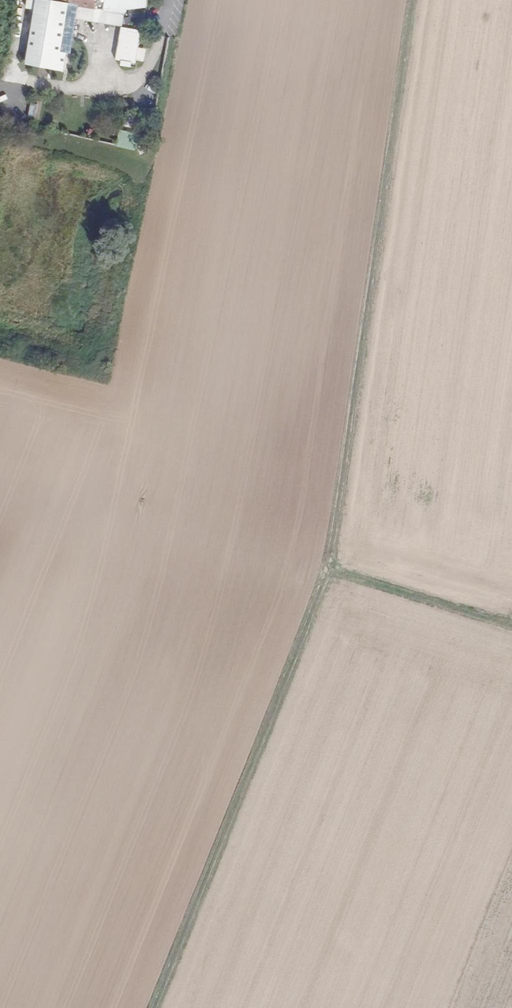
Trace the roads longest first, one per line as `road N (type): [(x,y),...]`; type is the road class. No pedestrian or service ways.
road 1 (track): [(411,0),(326,573),(148,1007)]
road 2 (track): [(122,532),(326,573),(511,626)]

